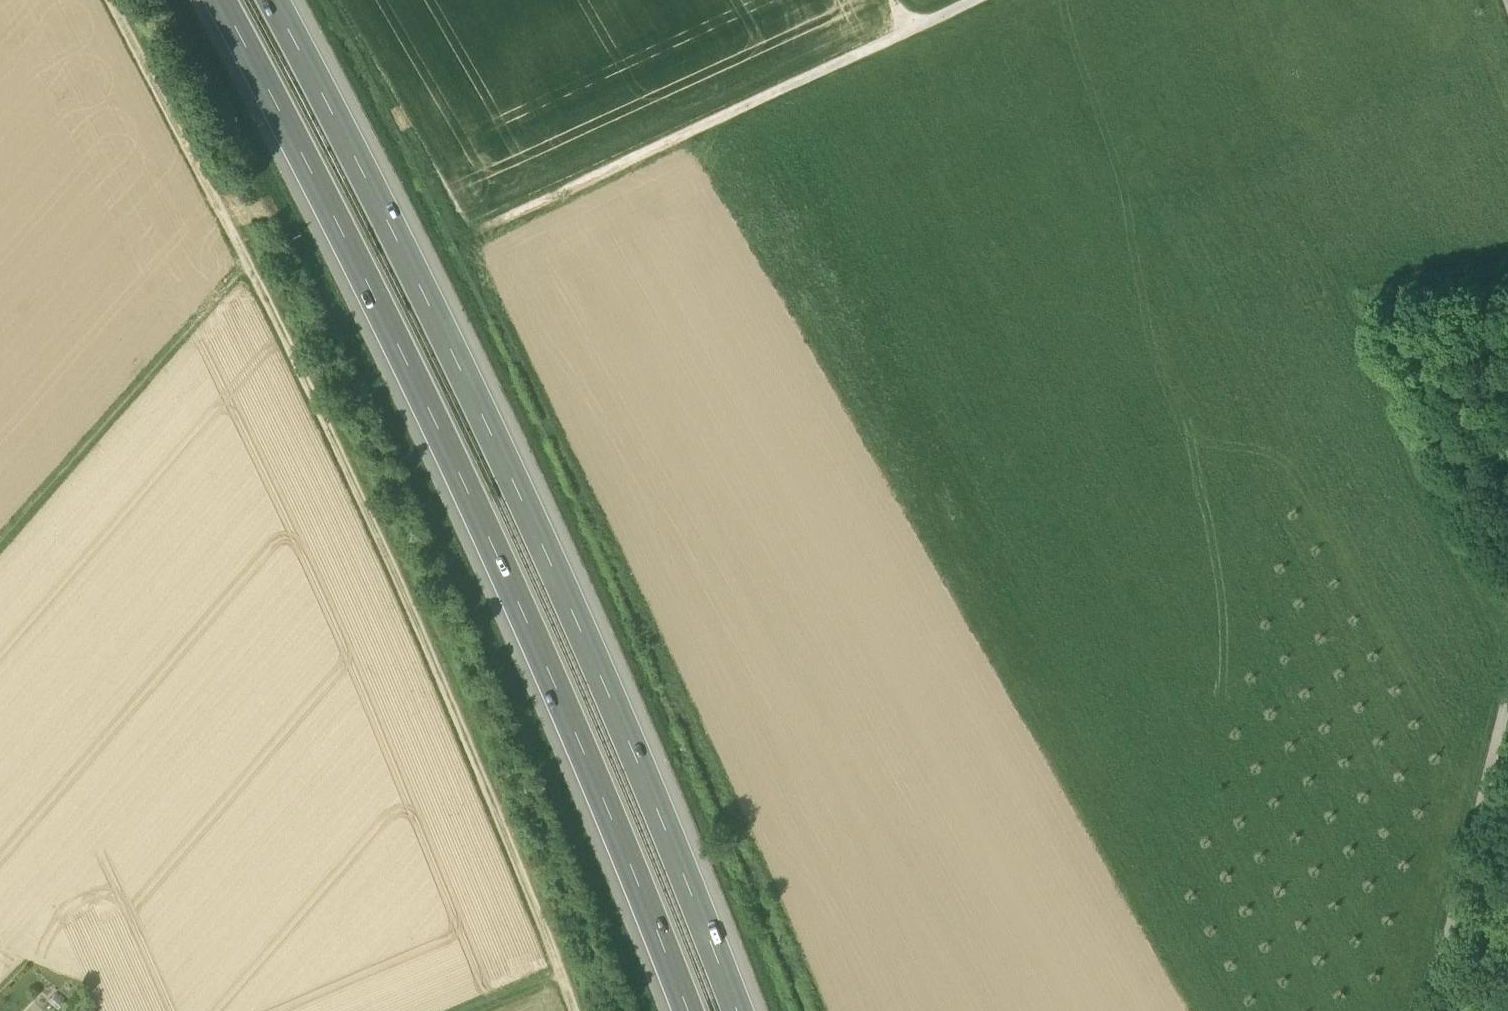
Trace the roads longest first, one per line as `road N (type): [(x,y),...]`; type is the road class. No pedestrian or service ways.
road 1 (motorway): [(221,0),(446,442),(689,1010)]
road 2 (track): [(574,1010),(373,521),(250,260),(108,0)]
road 3 (motorway): [(738,1010),(486,422),(272,0)]
road 4 (track): [(971,0),(483,227)]
road 5 (track): [(250,260),(0,539)]
road 6 (track): [(1507,709),(1432,1010)]

